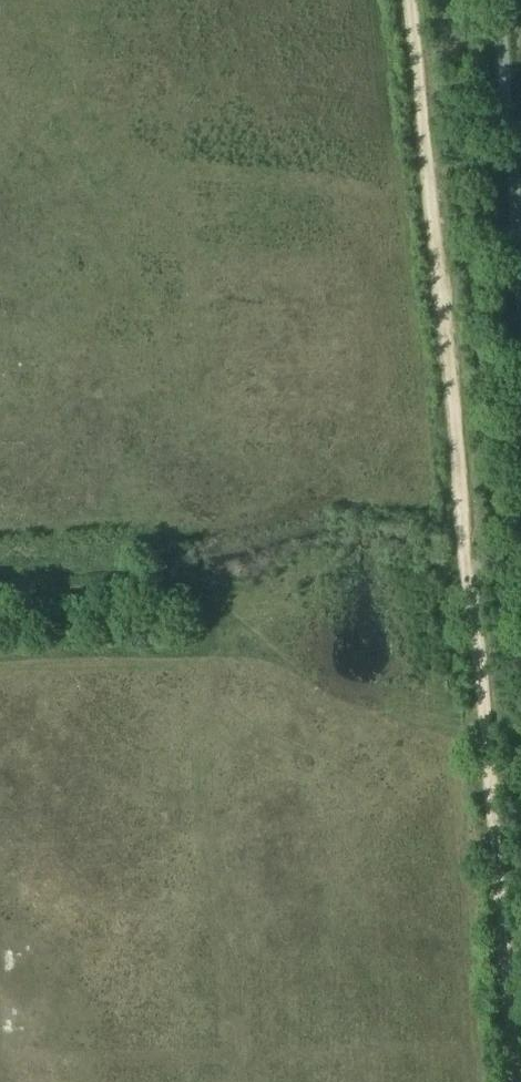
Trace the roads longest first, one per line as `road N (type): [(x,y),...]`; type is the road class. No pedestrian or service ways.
road 1 (track): [(518,1081),(406,0)]
road 2 (track): [(490,0),(520,340)]

